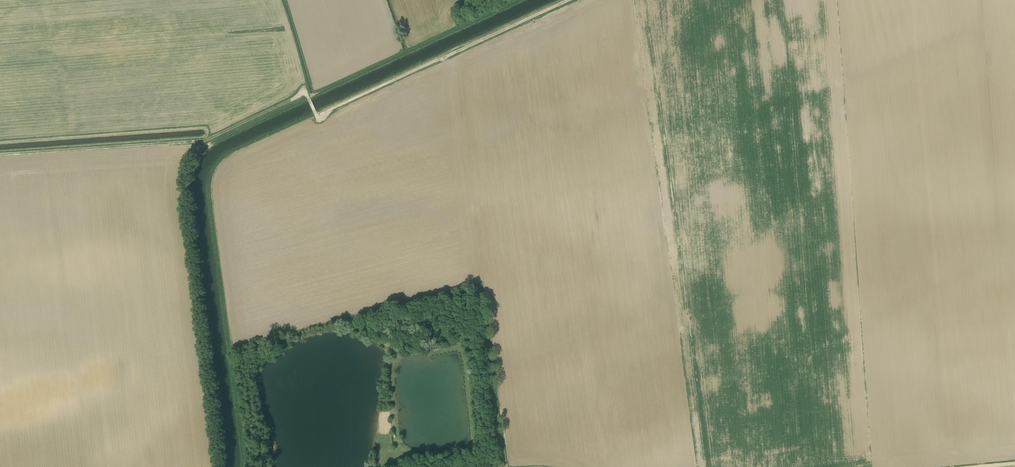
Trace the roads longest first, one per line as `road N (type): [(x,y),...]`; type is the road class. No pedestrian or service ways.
road 1 (track): [(0,155),(194,143),(301,95),(319,119),(568,0)]
road 2 (track): [(519,0),(308,96)]

